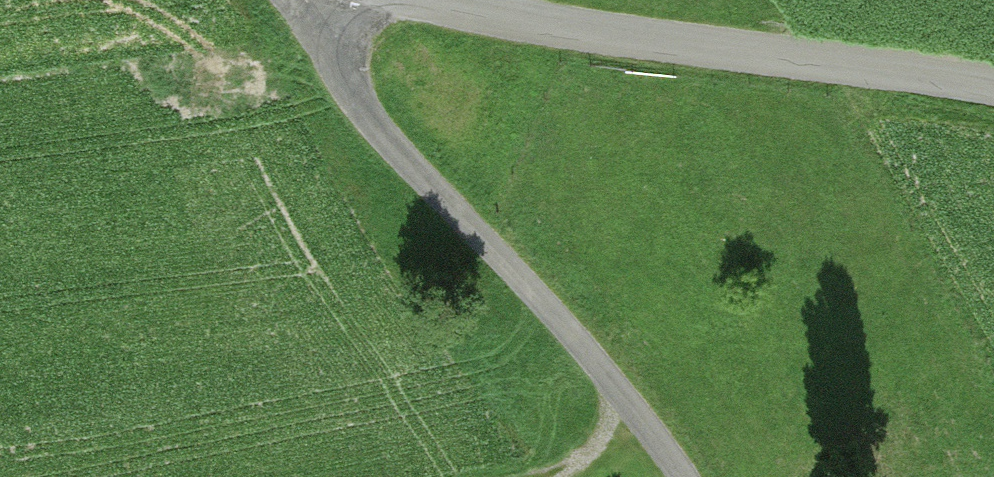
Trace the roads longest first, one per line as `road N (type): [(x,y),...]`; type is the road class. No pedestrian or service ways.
road 1 (unclassified): [(288,0),(394,154),(640,422),(676,476)]
road 2 (unclassified): [(993,85),(649,41),(425,0)]

